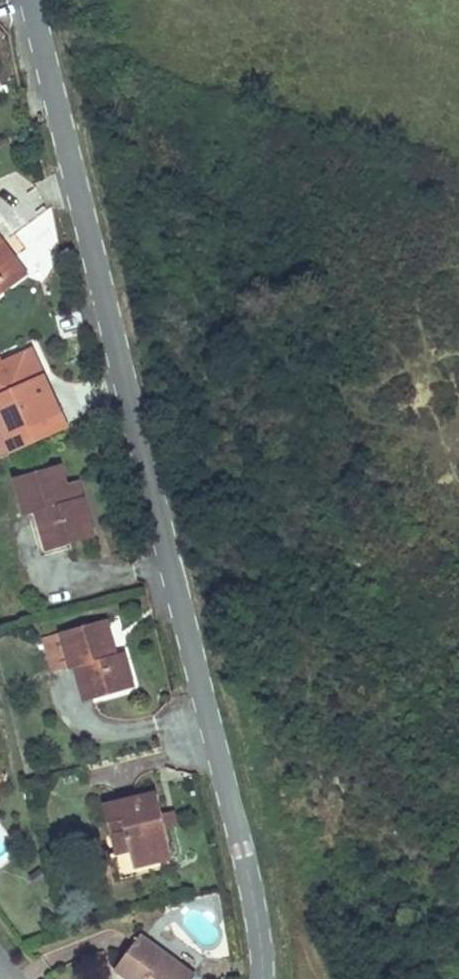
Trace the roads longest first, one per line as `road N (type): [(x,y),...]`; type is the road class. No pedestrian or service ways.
road 1 (tertiary): [(262,978),(243,852),(31,0)]

